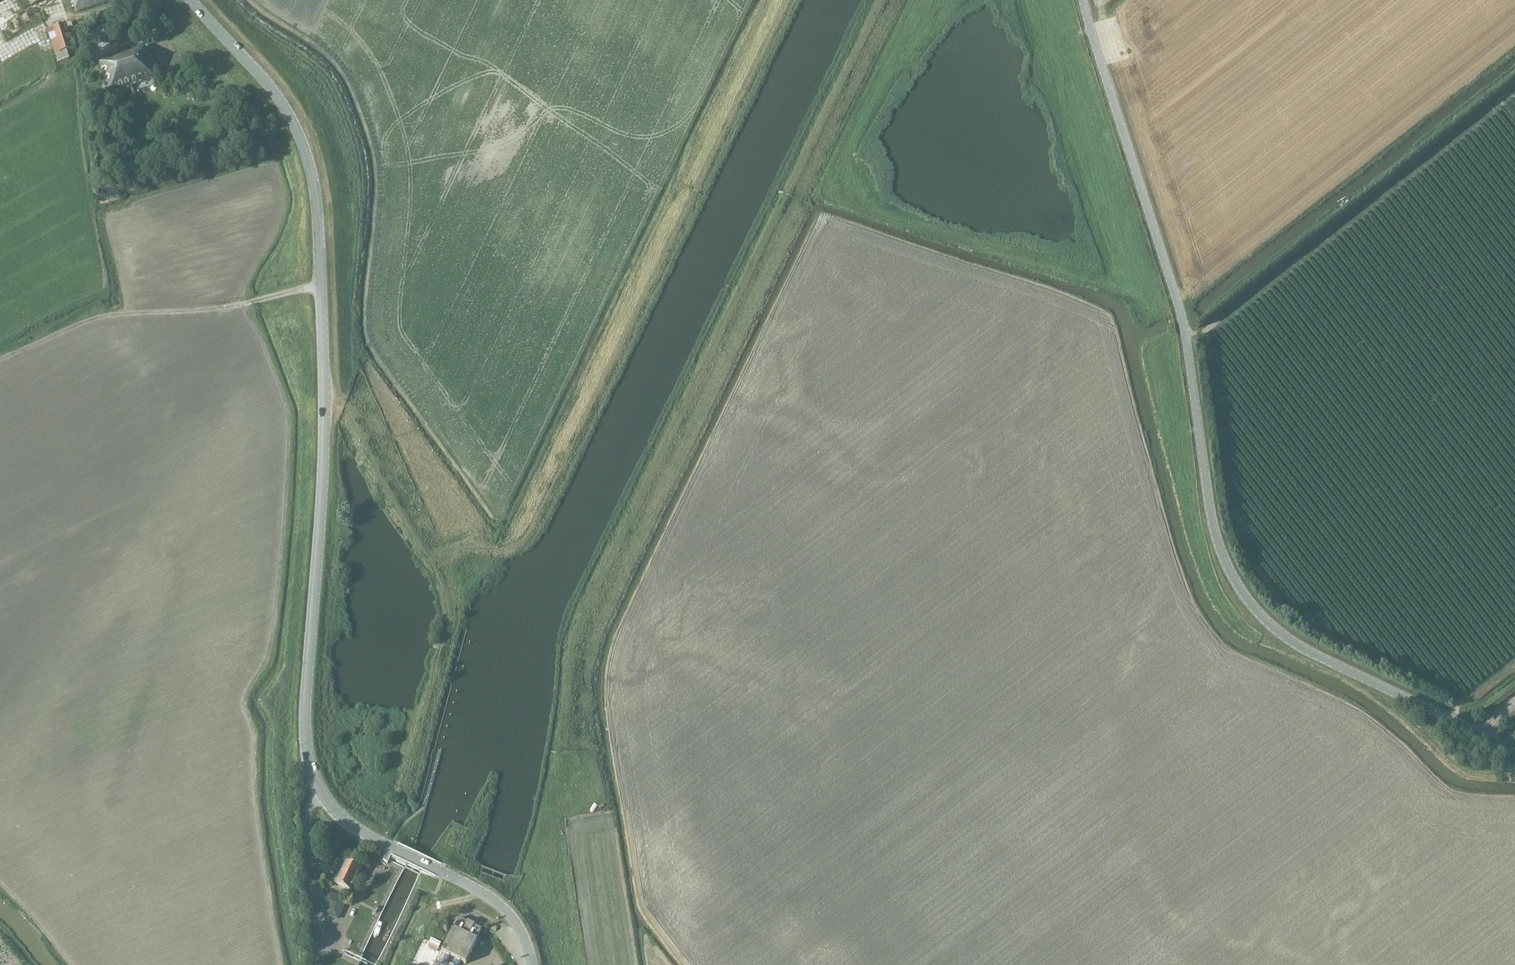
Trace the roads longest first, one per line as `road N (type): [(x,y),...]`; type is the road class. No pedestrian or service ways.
road 1 (tertiary): [(531,964),(504,908),(356,829),(324,798),(312,773),(305,720),(324,418),(314,184),(277,97),(192,0)]
road 2 (unclassified): [(1514,759),(1299,649),(1244,599),(1210,517),(1176,296),(1081,0)]

